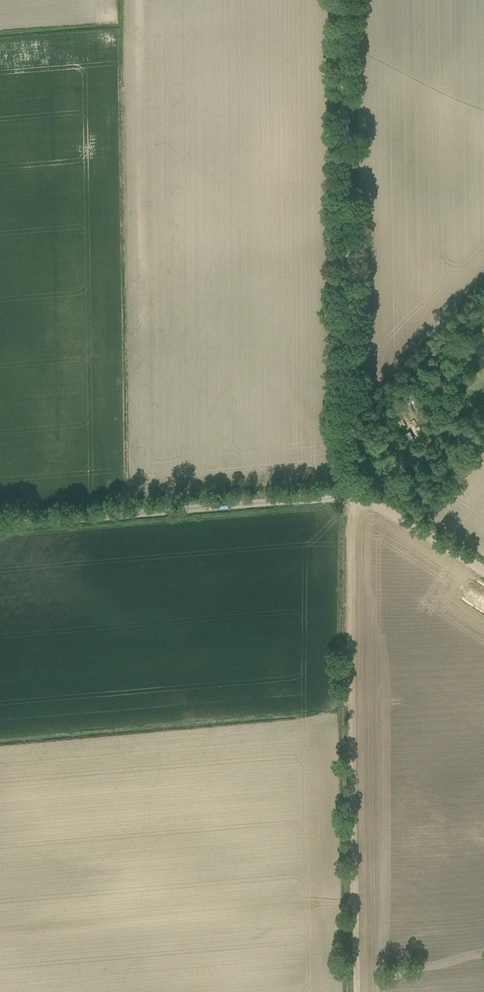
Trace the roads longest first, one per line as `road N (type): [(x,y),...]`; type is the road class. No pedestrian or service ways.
road 1 (unclassified): [(0,525),(347,491),(342,0)]
road 2 (track): [(356,991),(347,491)]
road 3 (track): [(483,575),(347,491)]

